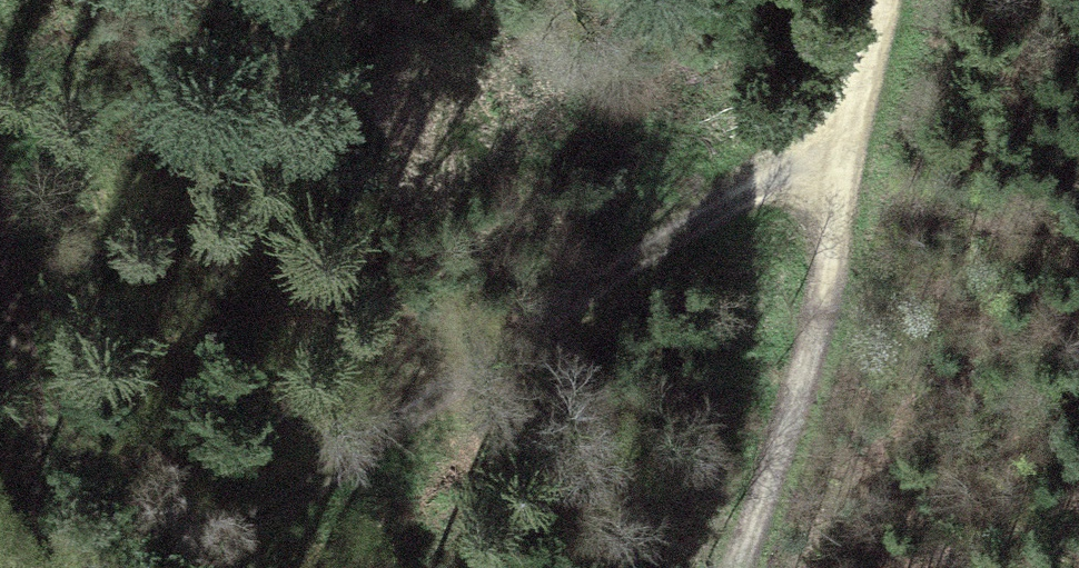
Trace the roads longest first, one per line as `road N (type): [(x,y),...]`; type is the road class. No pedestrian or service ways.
road 1 (track): [(864,125),(717,198),(387,439),(149,567)]
road 2 (track): [(737,567),(808,364),(894,0)]
road 3 (track): [(0,191),(54,567)]

